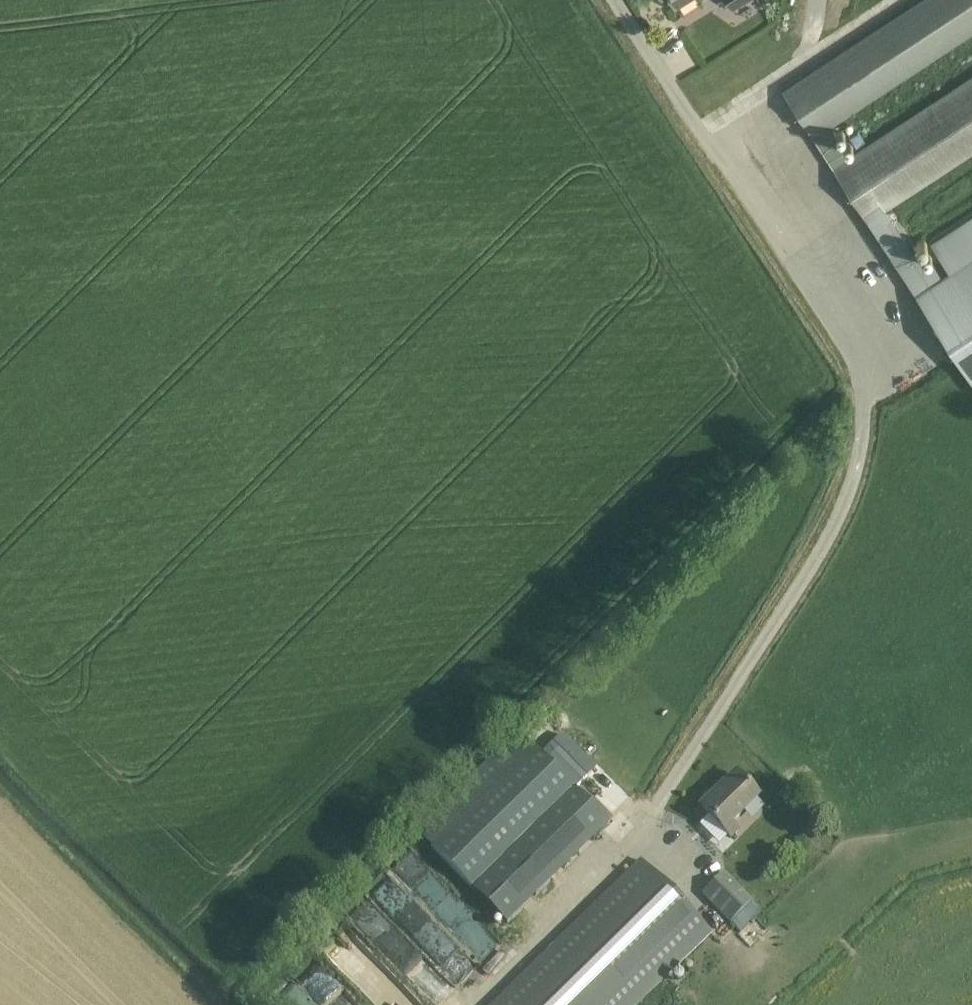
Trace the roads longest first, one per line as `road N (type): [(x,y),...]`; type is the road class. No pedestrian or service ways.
road 1 (unclassified): [(648,818),(825,546),(850,488),(863,411),(851,359),(616,0)]
road 2 (track): [(471,1004),(642,833)]

